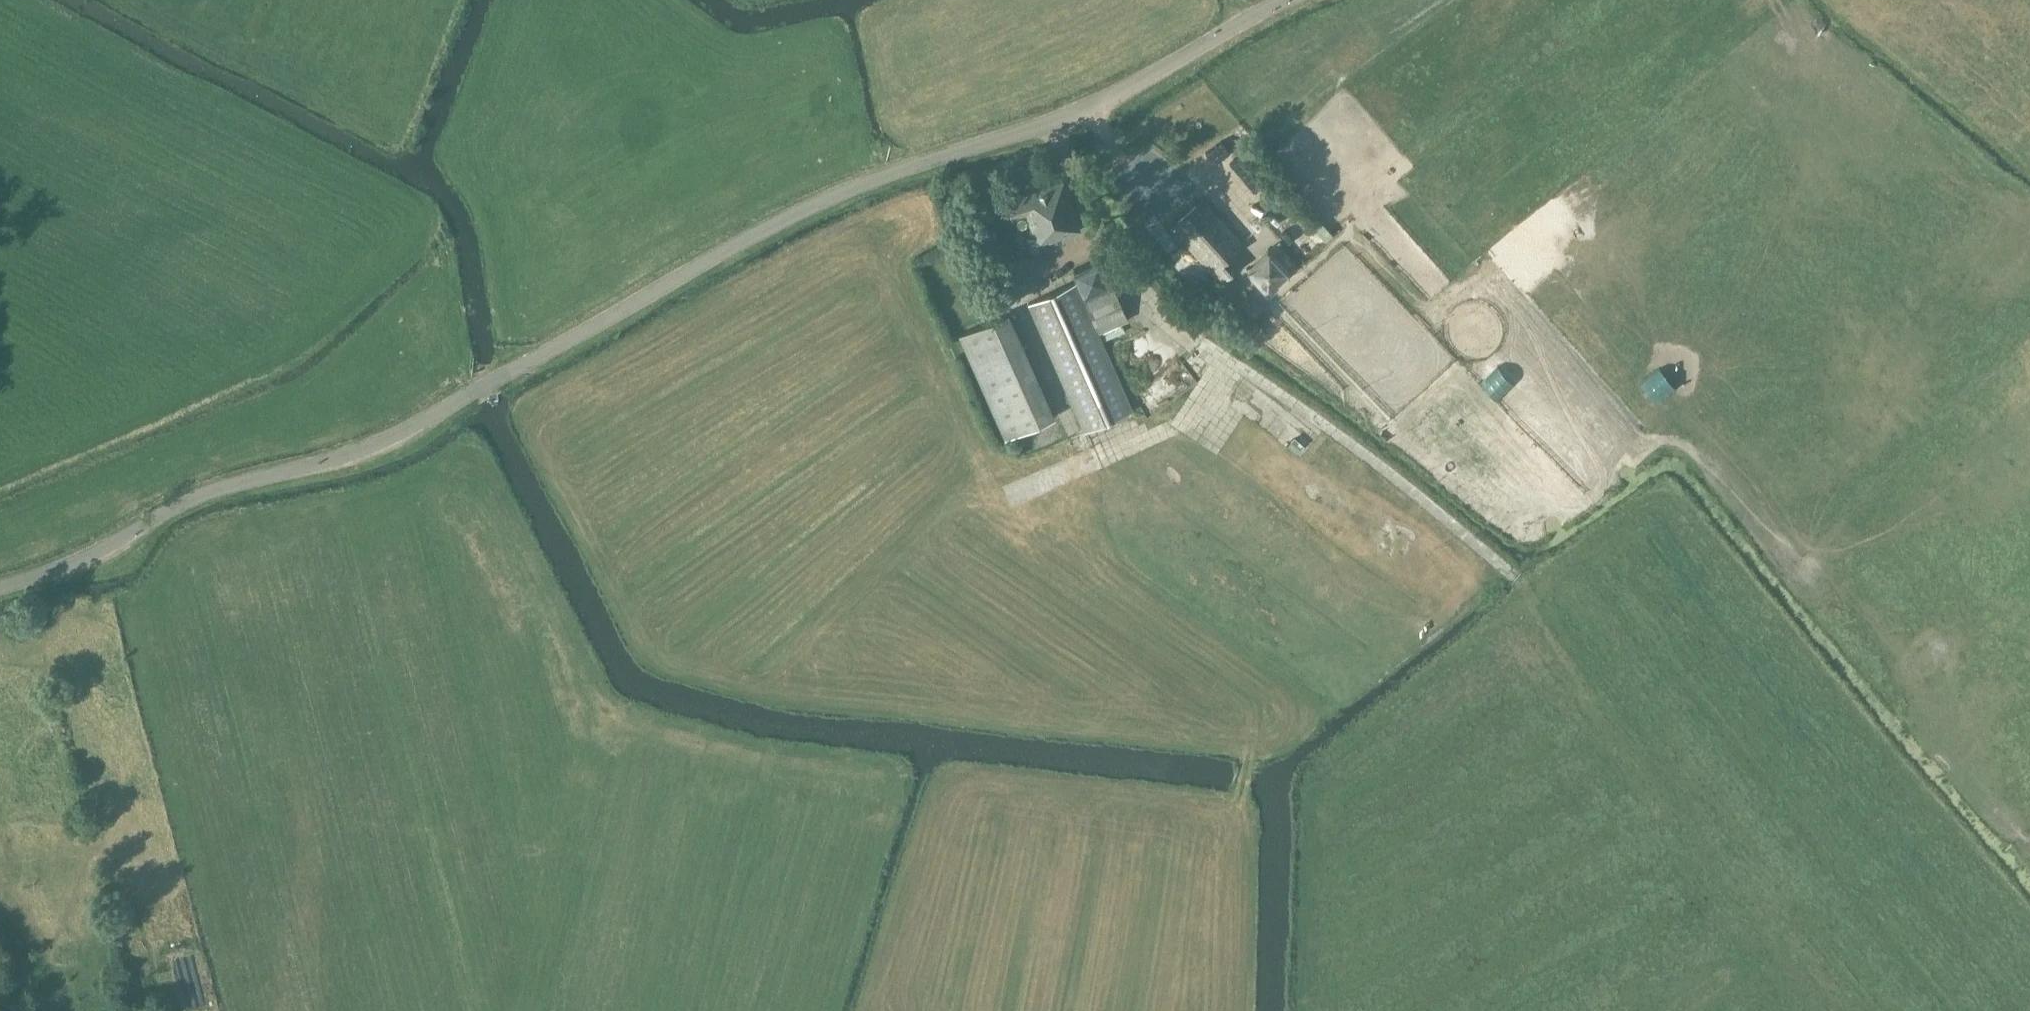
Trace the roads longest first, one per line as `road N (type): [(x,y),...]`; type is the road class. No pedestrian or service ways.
road 1 (unclassified): [(0,589),(115,545),(195,498),(394,441),(758,234),(834,198),(1066,116),(1286,0)]

